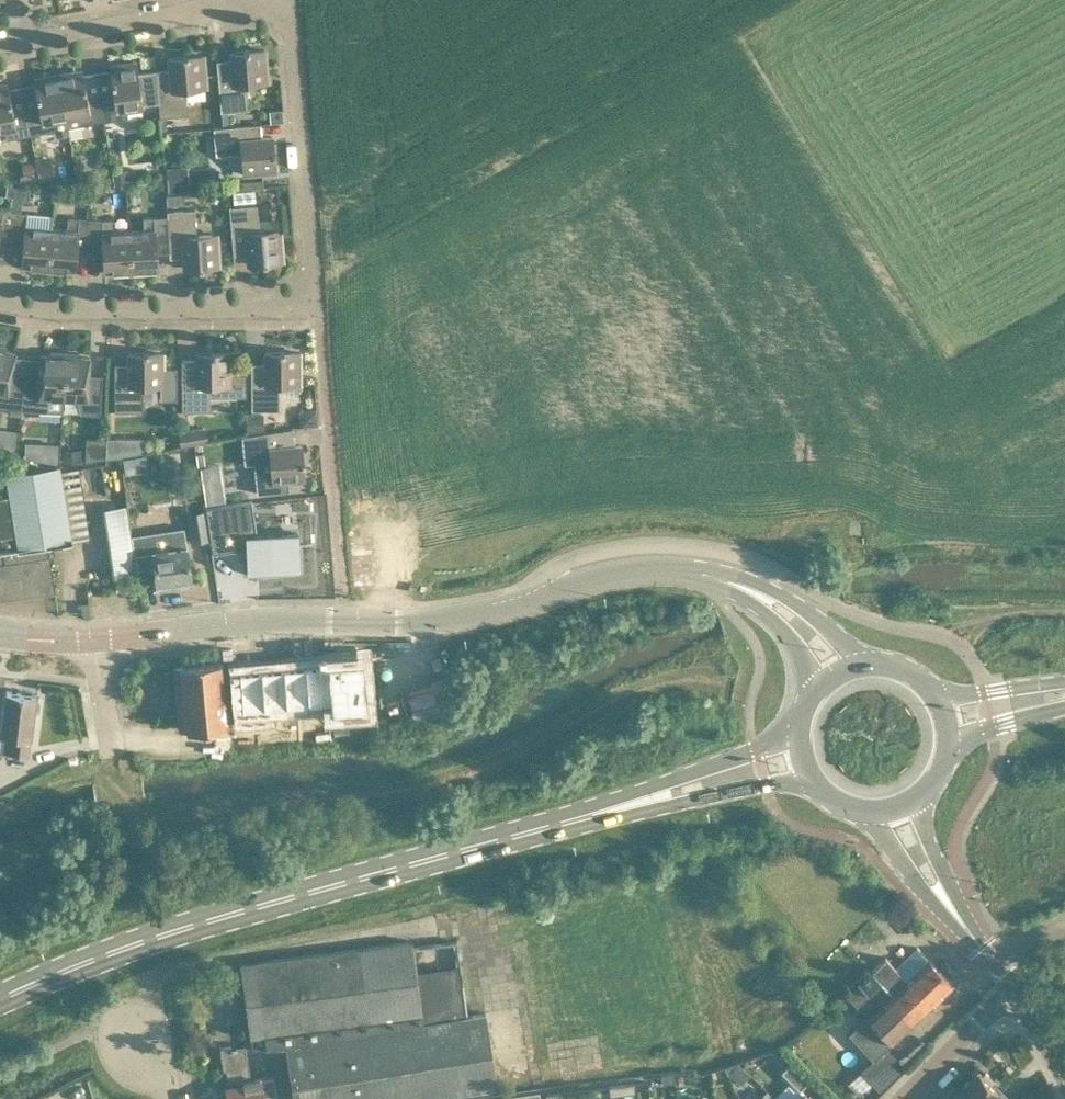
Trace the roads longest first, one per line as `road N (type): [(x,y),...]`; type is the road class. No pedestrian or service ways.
road 1 (primary): [(0,998),(129,945),(279,898),(638,802)]
road 2 (tertiary): [(93,640),(219,624),(469,618),(627,569),(679,569)]
road 3 (residential): [(319,308),(44,311),(0,301)]
road 4 (residential): [(284,0),(319,308)]
road 5 (residential): [(0,44),(246,0)]
road 6 (primary): [(797,731),(686,773),(638,802)]
road 7 (primary): [(638,802),(697,801),(808,778)]
road 8 (residential): [(905,1098),(1016,985)]
road 9 (tertiary): [(868,814),(907,869),(967,926)]
road 10 (tertiary): [(861,662),(806,609),(747,587)]
road 11 (tertiary): [(967,926),(911,804)]
road 12 (primary): [(1064,681),(939,698)]
road 13 (tertiary): [(747,587),(794,639),(816,687)]

